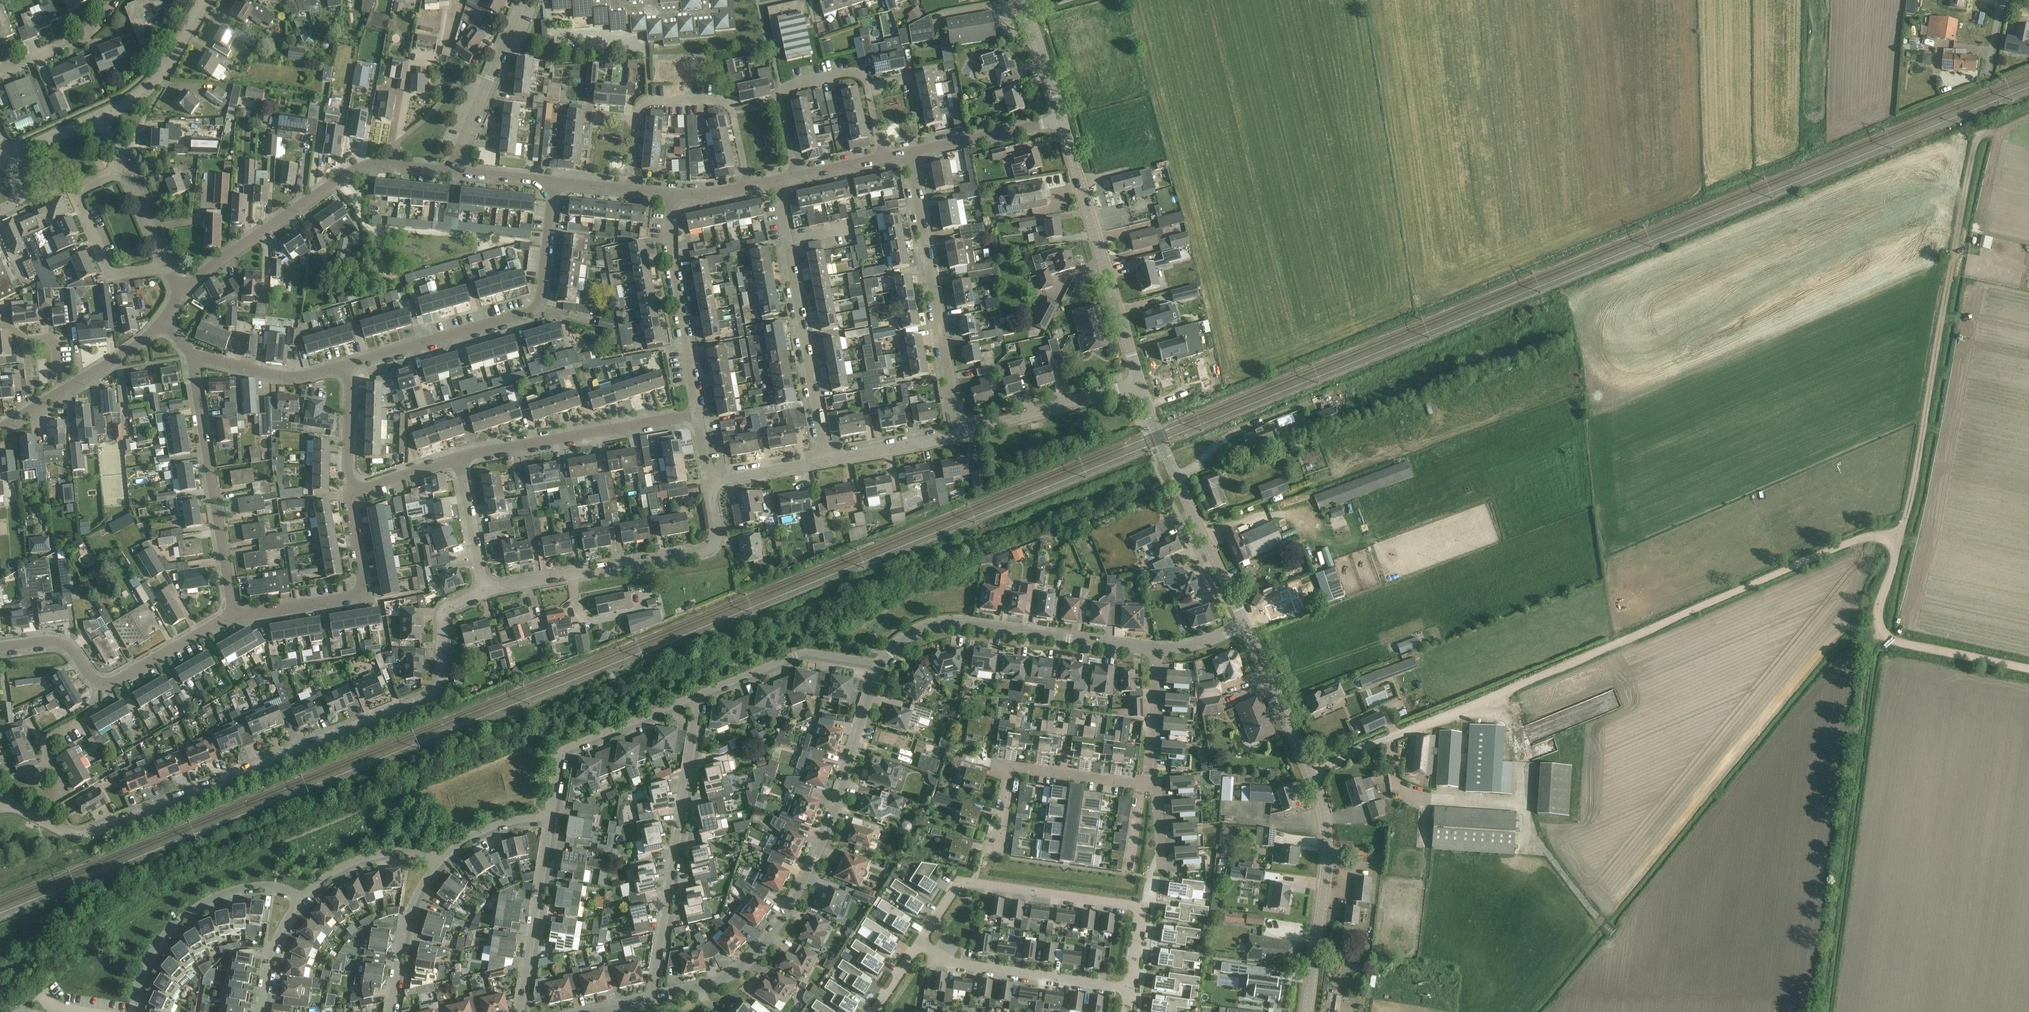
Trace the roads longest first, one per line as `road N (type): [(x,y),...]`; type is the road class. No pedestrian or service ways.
road 1 (track): [(1311,774),(1870,536),(1897,549)]
road 2 (residential): [(46,822),(81,834),(118,822),(436,692),(446,611),(483,593)]
road 3 (track): [(1881,631),(1877,601),(1912,500),(1976,140),(1997,132)]
road 4 (residential): [(650,1000),(733,974),(773,931),(833,814),(881,665)]
road 5 (unclassified): [(1308,1011),(1324,820),(1245,628)]
road 6 (track): [(1823,1011),(1881,631)]
road 7 (residential): [(1130,990),(1143,908),(959,881),(922,942)]
road 8 (residential): [(556,183),(537,307),(349,364)]
road 9 (residential): [(181,293),(364,166),(452,171)]
road 10 (residential): [(650,1000),(700,697)]
road 11 (residential): [(483,593),(709,549),(717,530),(708,481)]
road 12 (residential): [(881,665),(917,631),(958,622),(1158,650)]
road 13 (residential): [(959,434),(913,151)]
road 14 (residential): [(823,461),(776,179)]
road 15 (unclassified): [(1140,384),(1062,119)]
road 16 (residential): [(0,648),(60,643),(105,684),(234,617)]
road 17 (unclassified): [(1245,628),(1140,384)]
road 18 (residential): [(234,617),(193,358)]
road 19 (residential): [(629,190),(635,112),(649,100),(724,102),(749,186)]
road 20 (residential): [(459,458),(696,415)]
road 21 (residential): [(132,1011),(152,951),(181,918),(252,888),(300,899)]
road 22 (residential): [(234,617),(360,591),(348,494)]
road 23 (residential): [(696,415),(670,261),(671,194)]
road 24 (residential): [(550,819),(562,752),(700,697)]
road 25 (residential): [(922,942),(950,962),(1130,990)]
road 26 (residential): [(169,266),(111,274),(104,262),(74,194),(123,168)]
road 27 (residential): [(518,1011),(550,819)]
road 28 (residential): [(700,697),(804,652),(881,665)]
road 29 (residential): [(959,434),(1140,384)]
road 30 (residential): [(452,171),(523,0)]
road 31 (residential): [(866,85),(849,71),(782,91),(796,175)]
road 32 (residential): [(349,364),(279,376),(193,358)]
road 33 (residential): [(390,1011),(405,922),(437,862)]
road 34 (residential): [(104,110),(161,72),(205,0)]
road 35 (residential): [(913,151),(1062,119)]
road 36 (track): [(1881,631),(2028,668)]
road 37 (residential): [(300,899),(363,857),(391,853),(437,862)]
road 38 (residential): [(58,393),(52,342),(32,340),(26,351),(31,409)]
road 39 (residential): [(1015,768),(1156,786)]
road 40 (residential): [(823,461),(959,434)]
road 41 (residential): [(483,593),(459,458)]
road 42 (residential): [(1156,786),(1151,721),(1158,650)]
road 43 (residential): [(0,70),(79,35),(111,0)]
road 44 (residential): [(348,494),(349,364)]
road 45 (residential): [(58,393),(163,320)]
road 46 (unclassified): [(1062,119),(1022,0)]
road 47 (residential): [(437,862),(492,826),(550,819)]
road 48 (residential): [(260,1011),(275,941),(300,899)]

